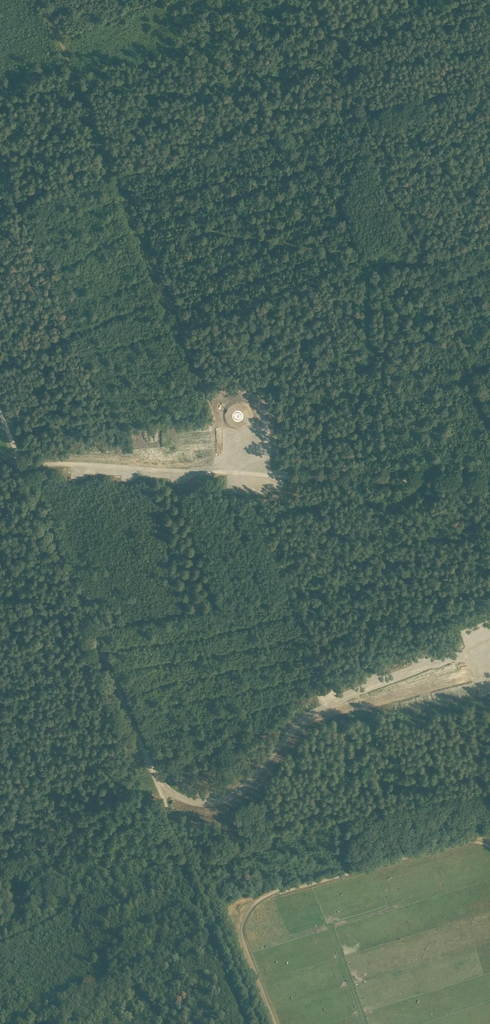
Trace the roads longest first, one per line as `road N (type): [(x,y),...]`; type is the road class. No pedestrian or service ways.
road 1 (track): [(21,464),(259,1023)]
road 2 (track): [(43,0),(242,472)]
road 3 (track): [(160,785),(205,798),(241,790),(309,712),(489,645)]
road 4 (track): [(489,478),(242,472)]
road 5 (track): [(242,472),(21,464)]
road 6 (track): [(0,213),(116,176)]

